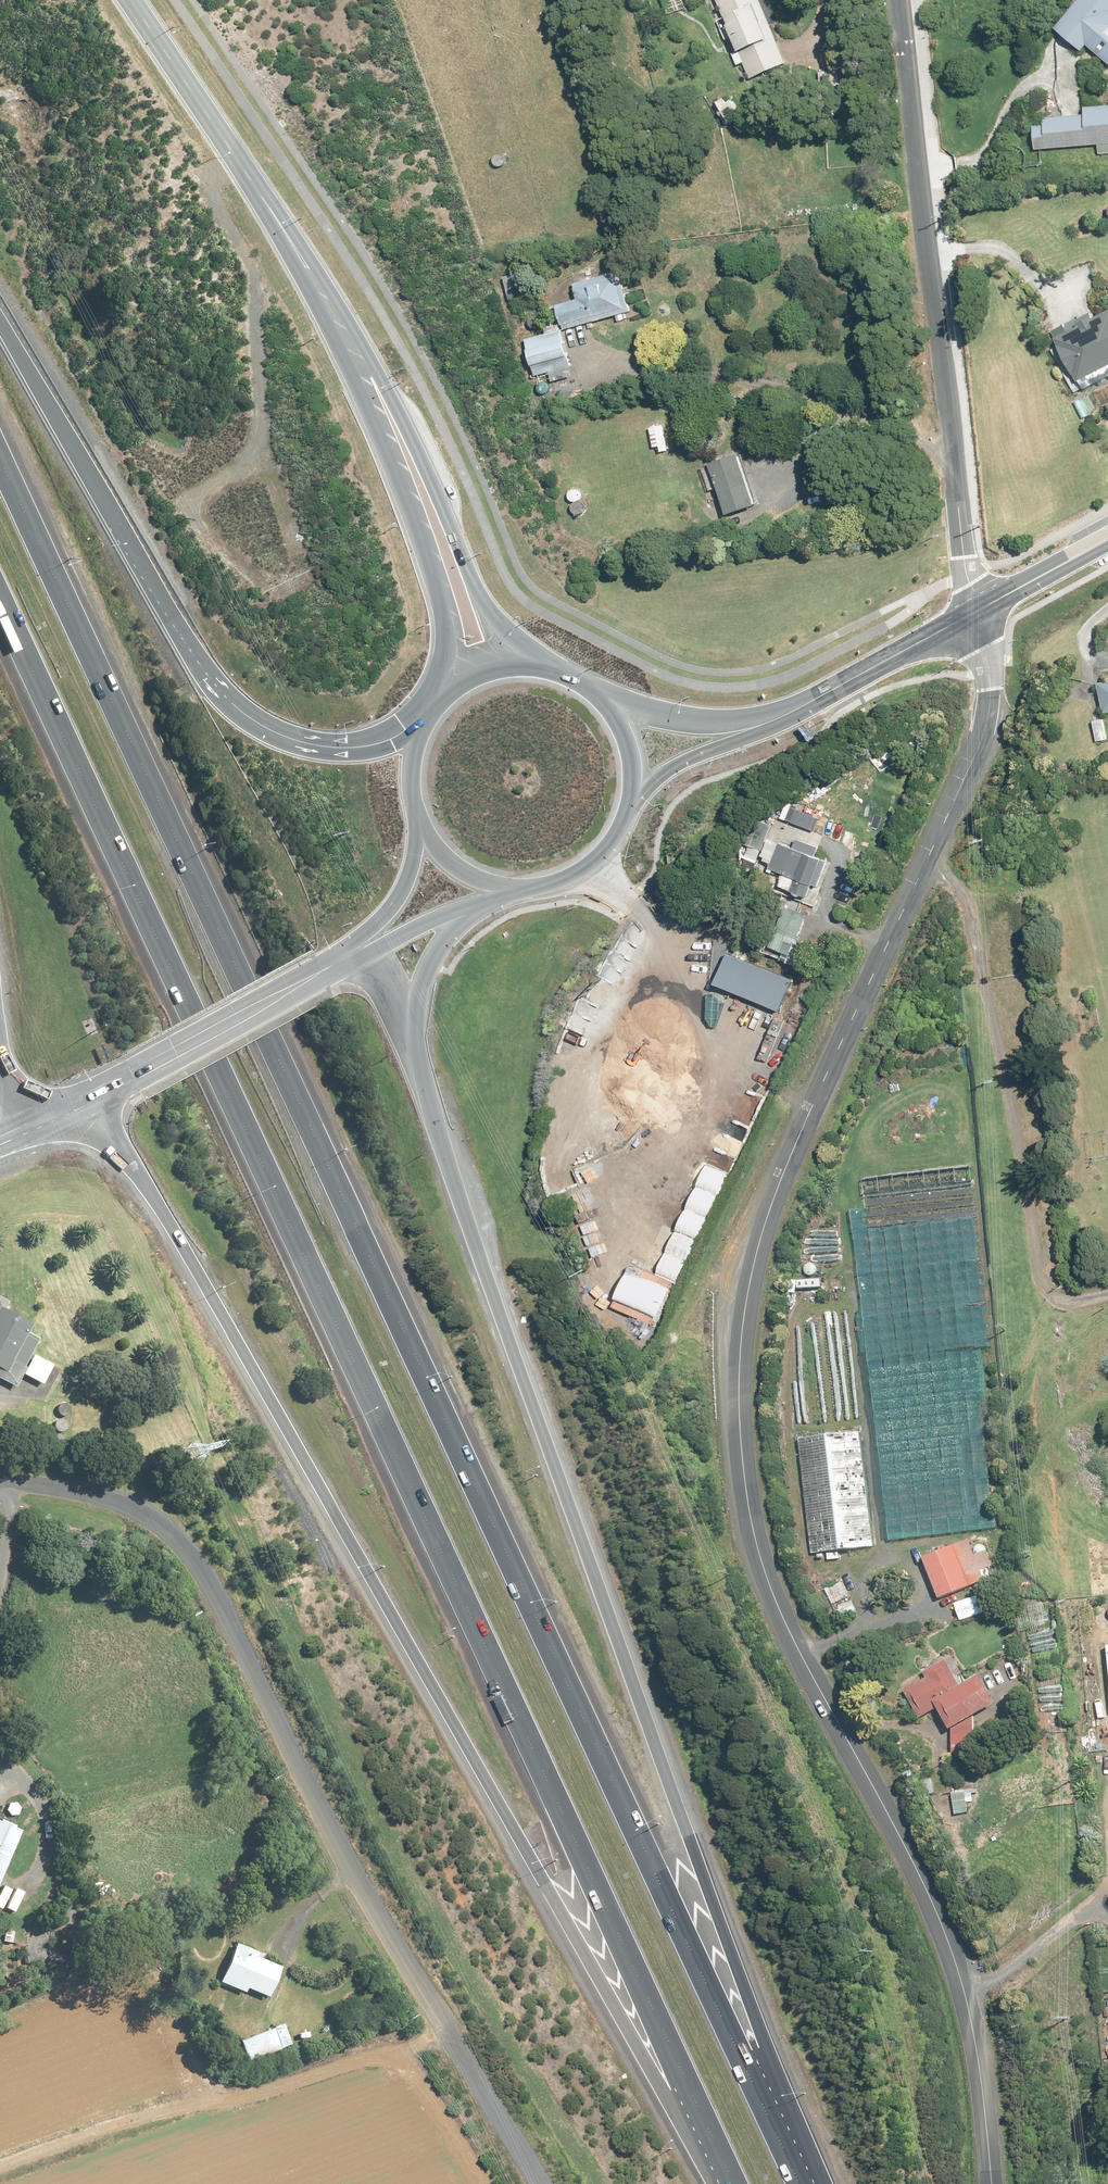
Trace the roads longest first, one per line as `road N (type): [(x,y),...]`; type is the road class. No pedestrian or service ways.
road 1 (motorway): [(0,460),(788,2160)]
road 2 (motorway): [(733,2183),(0,599)]
road 3 (unclassified): [(991,2183),(960,1945),(907,1820),(802,1683),(738,1510),(736,1273),(801,1092),(926,863),(983,735),(987,702),(973,615)]
road 4 (motorway): [(496,895),(449,940),(431,970),(420,1025),(427,1088),(514,1355),(762,2035),(788,2160)]
road 5 (motorway): [(731,2183),(656,2079),(232,1330),(85,1100)]
road 6 (track): [(764,1193),(655,1382),(656,1433),(900,1978),(940,2183)]
road 7 (unclassified): [(543,2183),(447,2033),(194,1564),(164,1530),(115,1503),(0,1484)]
road 8 (track): [(242,160),(207,178),(249,254),(260,414),(252,448),(196,494),(194,513),(239,565),(266,585),(285,583),(288,540),(258,452)]
road 9 (motorway): [(0,310),(176,615),(244,702),(283,732),(333,746),(397,739),(429,727)]
road 10 (unclassified): [(896,0),(973,615)]
road 11 (track): [(926,863),(965,896),(1048,1293),(1059,1301),(1107,1296)]
road 12 (track): [(0,2168),(146,2117),(240,2098),(447,2033)]
road 13 (tertiary): [(352,339),(140,0)]
road 14 (tertiary): [(449,696),(453,626),(352,339)]
road 15 (tertiary): [(352,339),(392,388),(502,621),(536,657)]
road 16 (tertiary): [(85,1100),(323,973)]
road 17 (tertiary): [(604,680),(643,700),(729,714),(855,682)]
road 18 (tertiary): [(855,682),(683,765),(646,799)]
road 19 (tertiary): [(323,973),(414,883),(424,851),(422,796)]
road 20 (tertiary): [(496,895),(323,973)]
road 21 (tertiary): [(646,799),(627,841),(606,862),(551,886),(520,885)]
road 22 (tertiary): [(973,615),(1107,537)]
road 23 (tertiary): [(520,885),(457,857),(422,796)]
road 24 (tertiary): [(855,682),(973,615)]
road 25 (tertiary): [(604,680),(641,727),(649,756),(646,799)]

